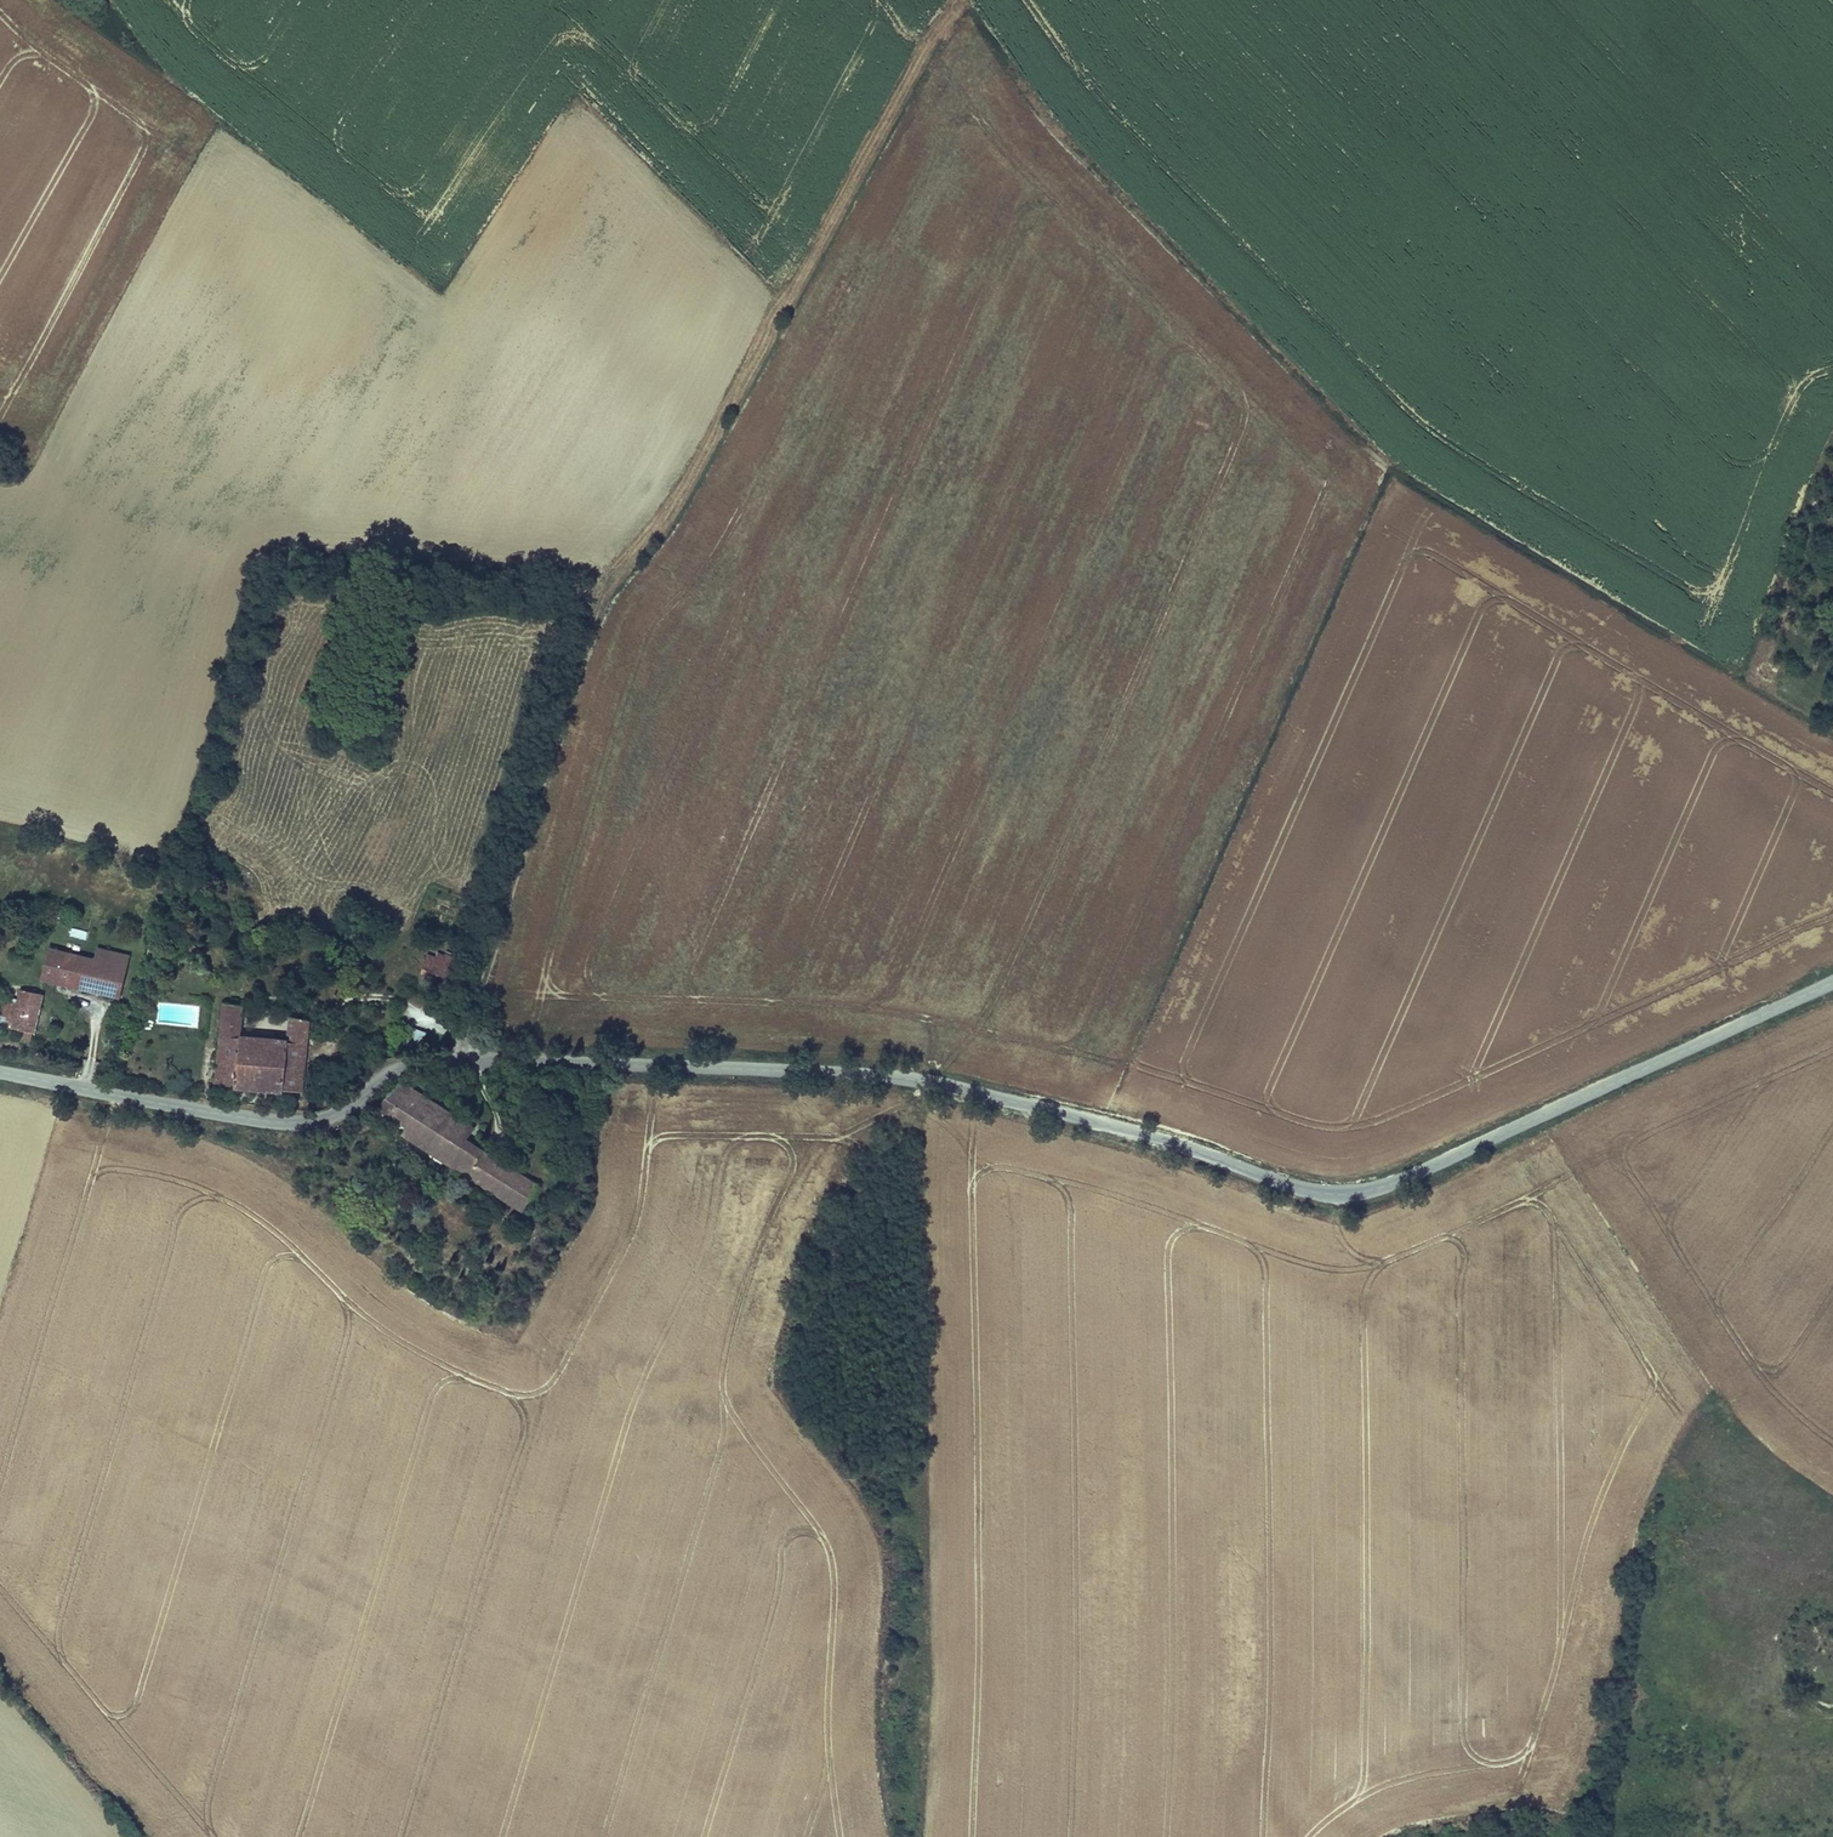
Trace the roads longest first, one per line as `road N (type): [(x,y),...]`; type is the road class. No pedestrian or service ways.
road 1 (tertiary): [(0,1074),(302,1125),(354,1105),(390,1073),(426,1064),(880,1077),(1155,1137),(1335,1196),(1403,1180),(1832,983)]
road 2 (track): [(956,5),(656,529),(579,601),(446,1012),(467,1061)]

